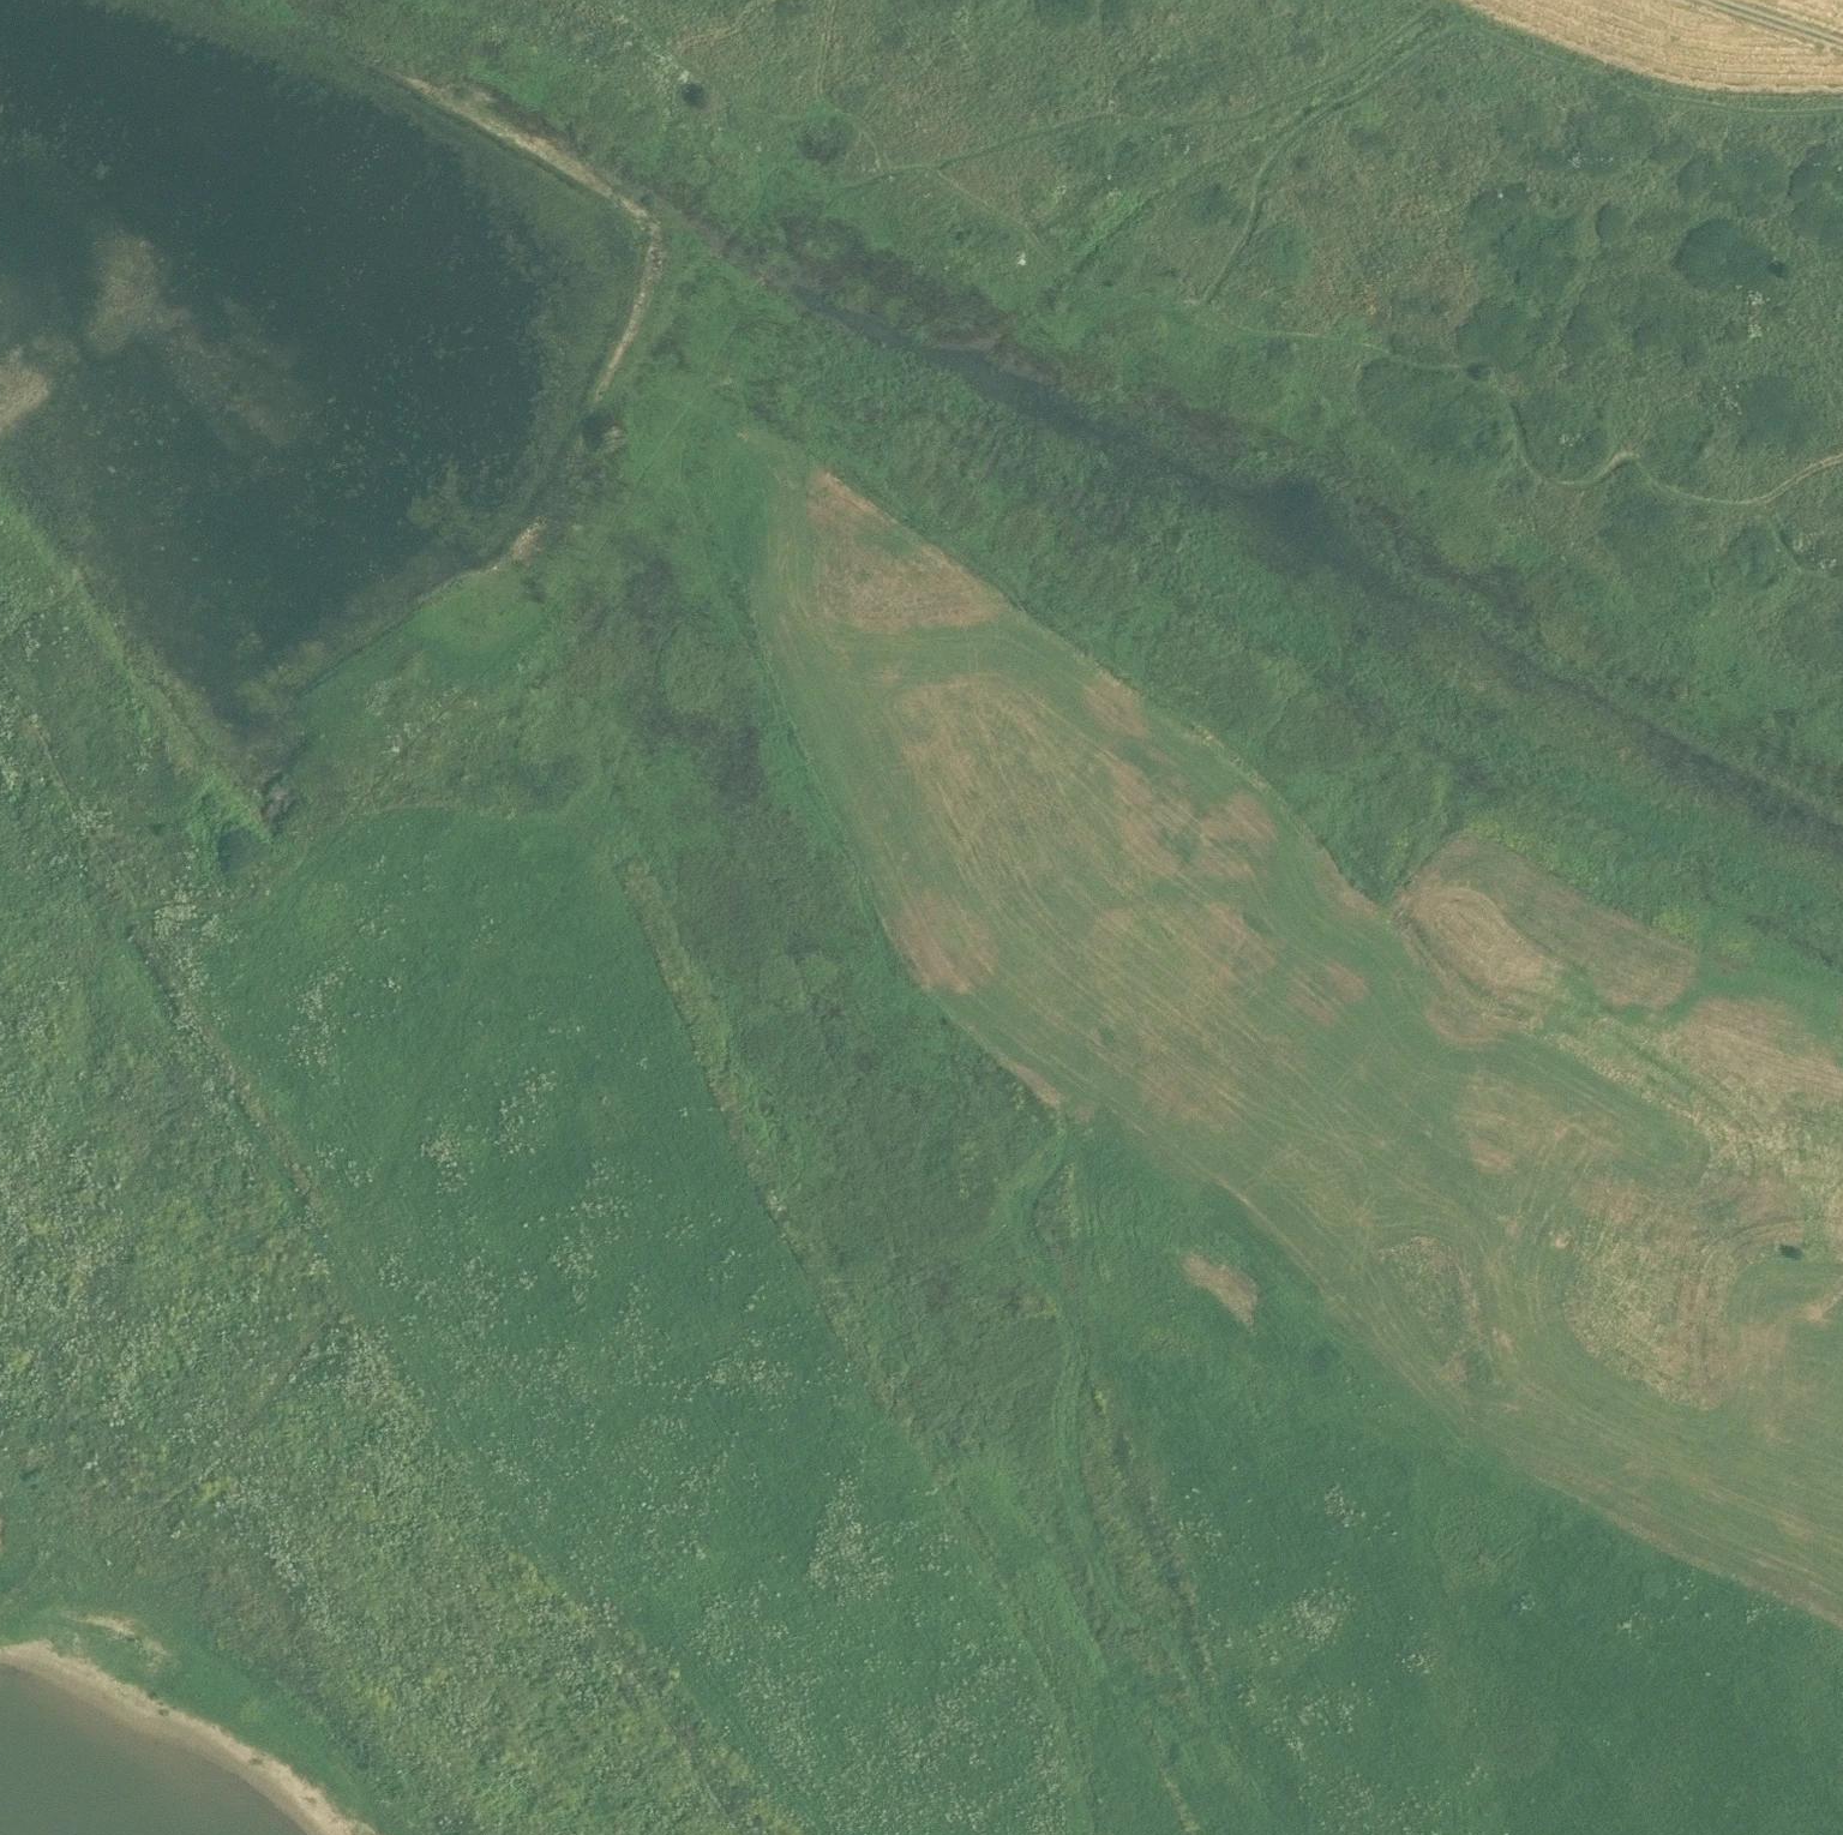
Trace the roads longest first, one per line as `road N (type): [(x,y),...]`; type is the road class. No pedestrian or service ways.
road 1 (track): [(1708,0),(1842,44)]

